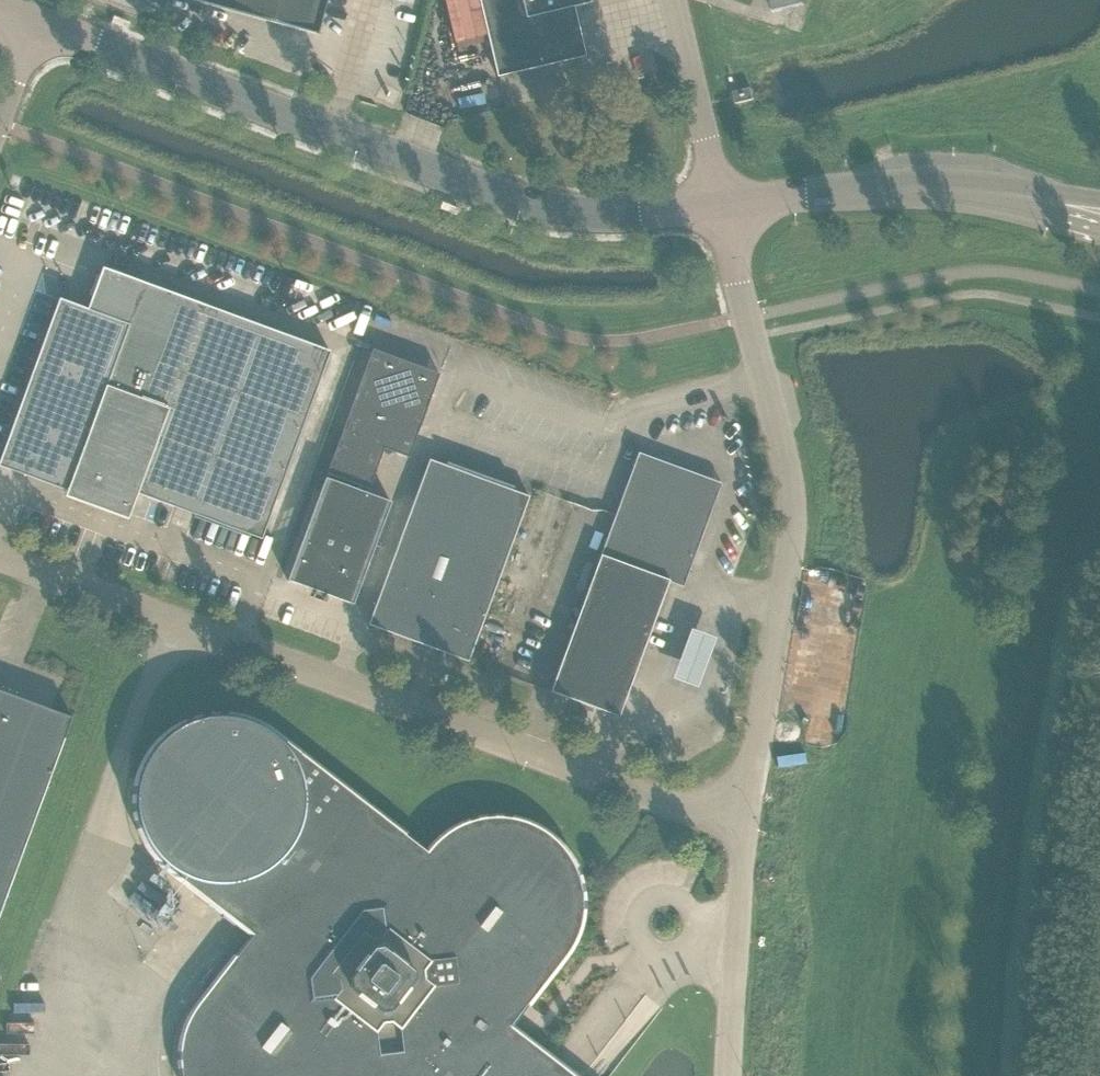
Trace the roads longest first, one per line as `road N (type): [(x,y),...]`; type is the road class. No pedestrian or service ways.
road 1 (unclassified): [(750,815),(674,803),(0,557)]
road 2 (tertiary): [(722,207),(578,213),(536,205),(35,20)]
road 3 (unclassified): [(750,815),(792,539),(789,472),(722,207)]
road 4 (tertiary): [(997,192),(920,188),(722,207)]
road 5 (unclassified): [(728,1075),(750,815)]
road 6 (unclassified): [(673,0),(722,207)]

